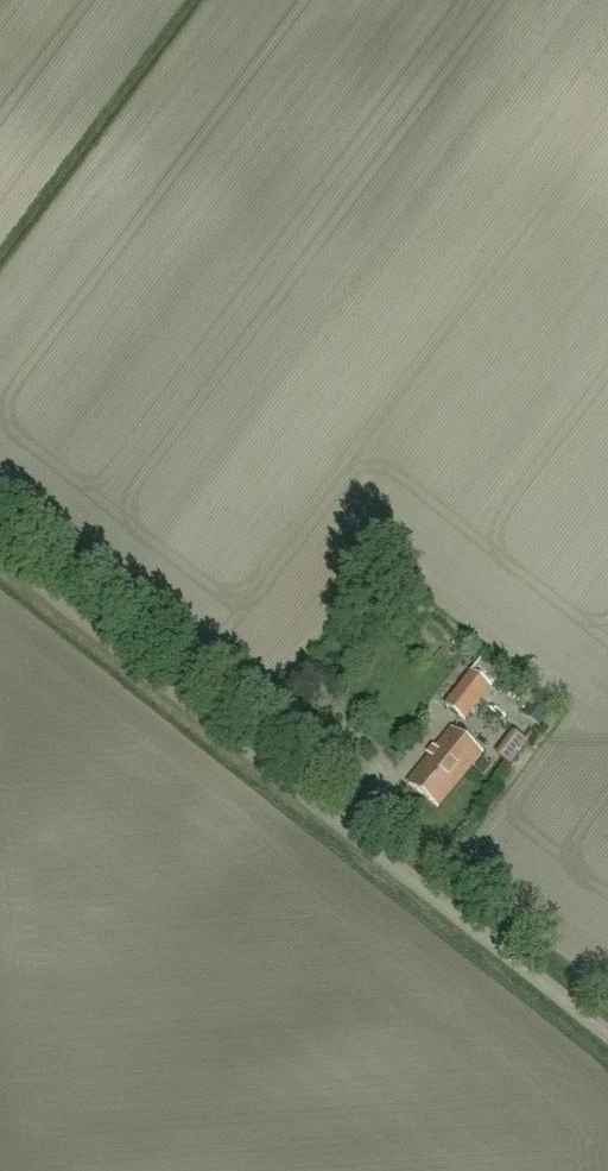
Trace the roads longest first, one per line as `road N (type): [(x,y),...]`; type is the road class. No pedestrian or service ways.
road 1 (unclassified): [(607,1041),(0,567)]

